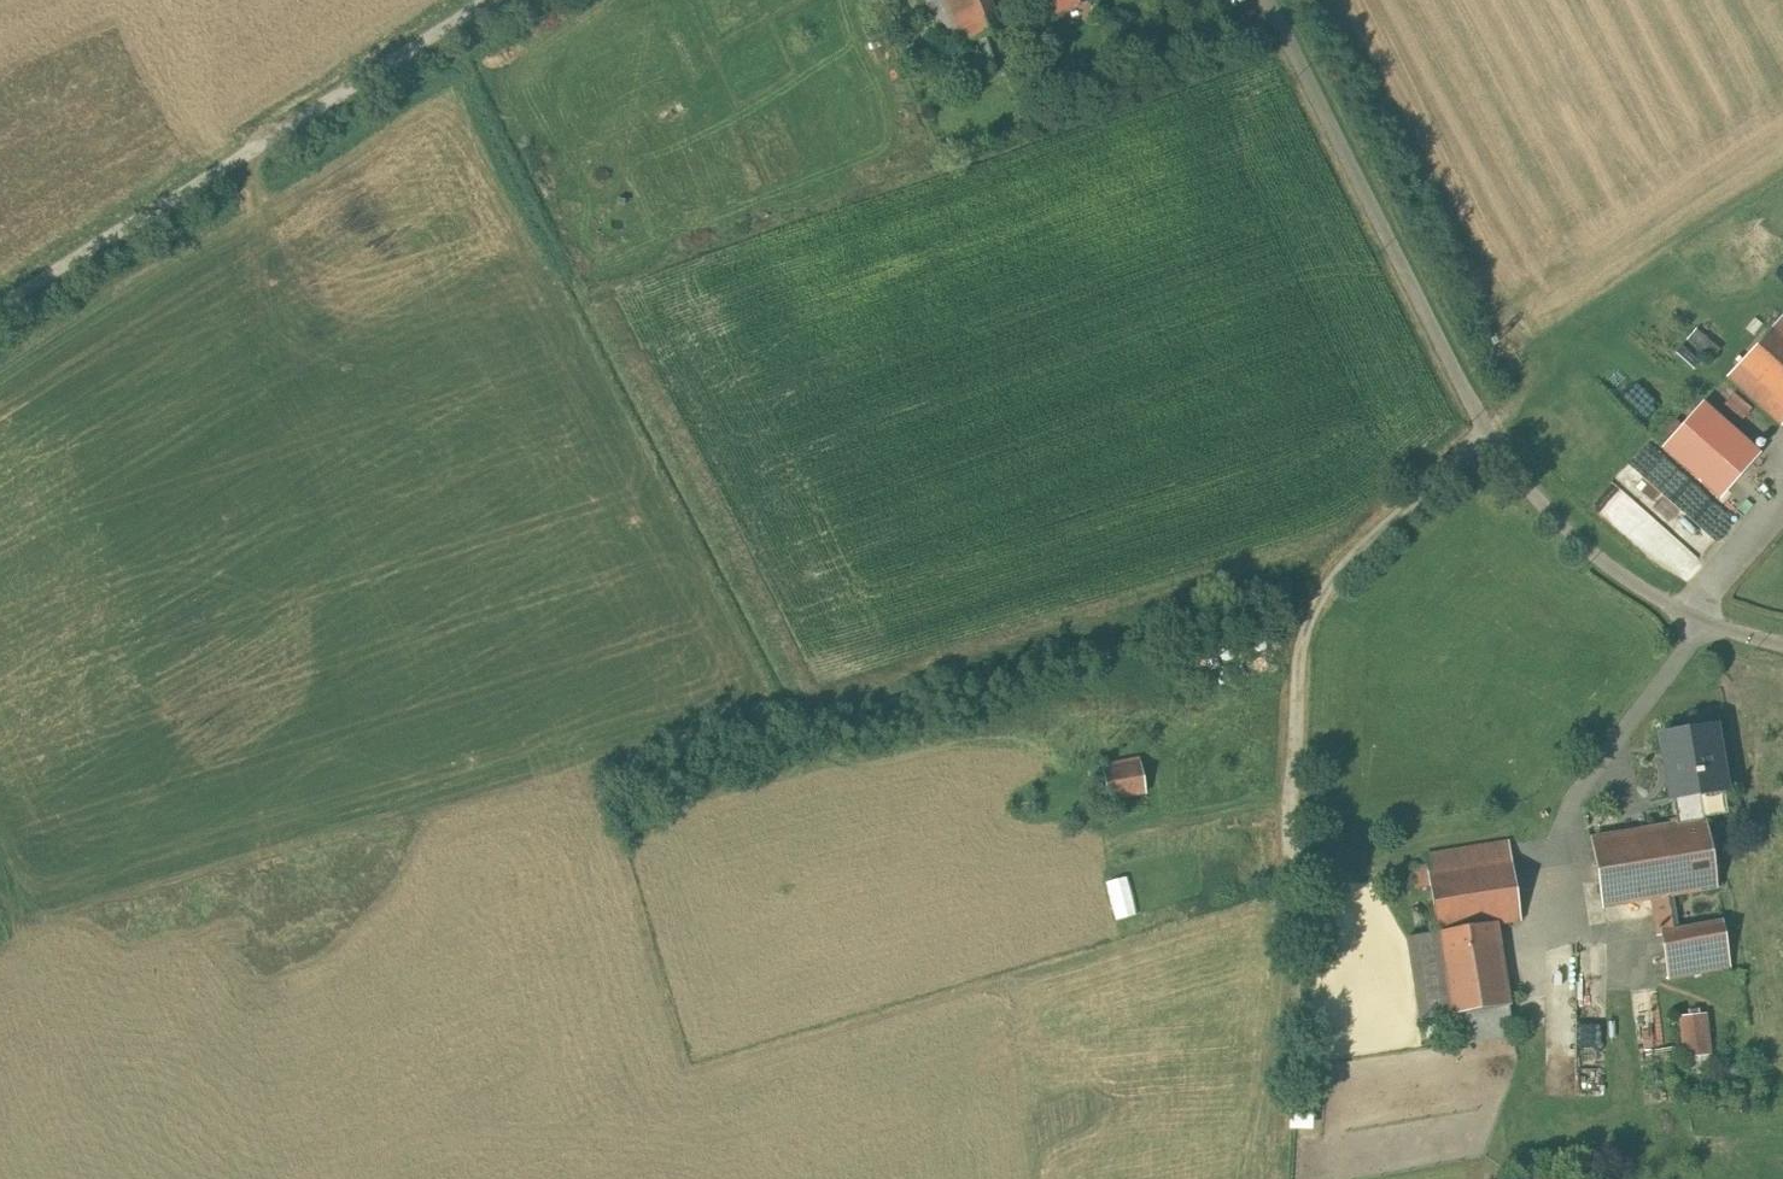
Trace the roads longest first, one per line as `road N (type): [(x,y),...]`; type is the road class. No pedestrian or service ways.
road 1 (unclassified): [(1782,644),(1700,621),(1598,562),(1519,483),(1484,435),(1260,0)]
road 2 (track): [(1484,435),(1311,606),(1304,624),(1289,855),(1308,868),(1396,871)]
road 3 (track): [(0,301),(482,0)]

